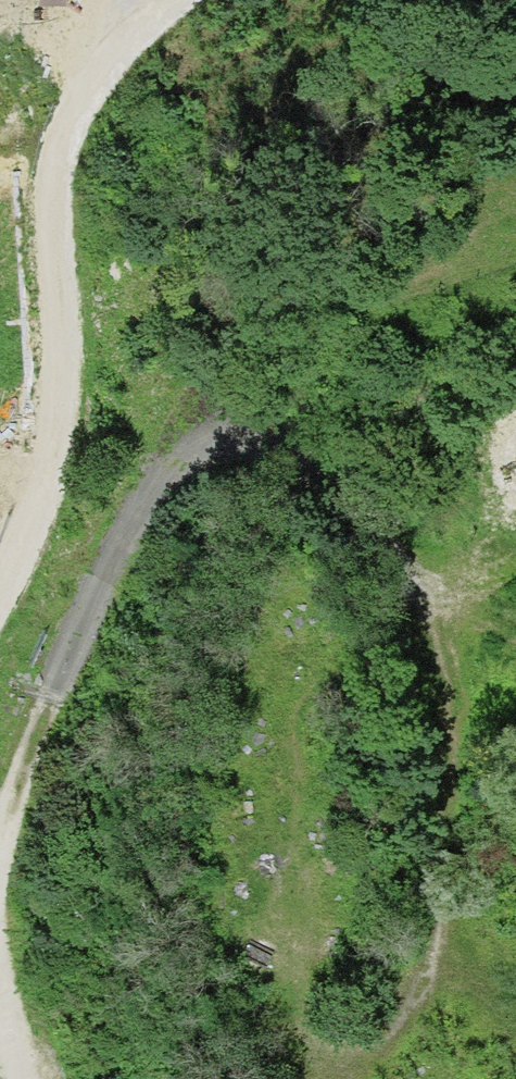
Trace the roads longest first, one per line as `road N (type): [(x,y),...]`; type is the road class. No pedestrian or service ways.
road 1 (track): [(0,833),(22,762),(117,549),(202,445),(263,444),(413,606),(442,697),(456,816),(444,939),(381,1036)]
road 2 (track): [(0,587),(61,444),(60,214),(73,135),(115,63),(166,0)]
road 3 (track): [(19,1078),(0,944)]

